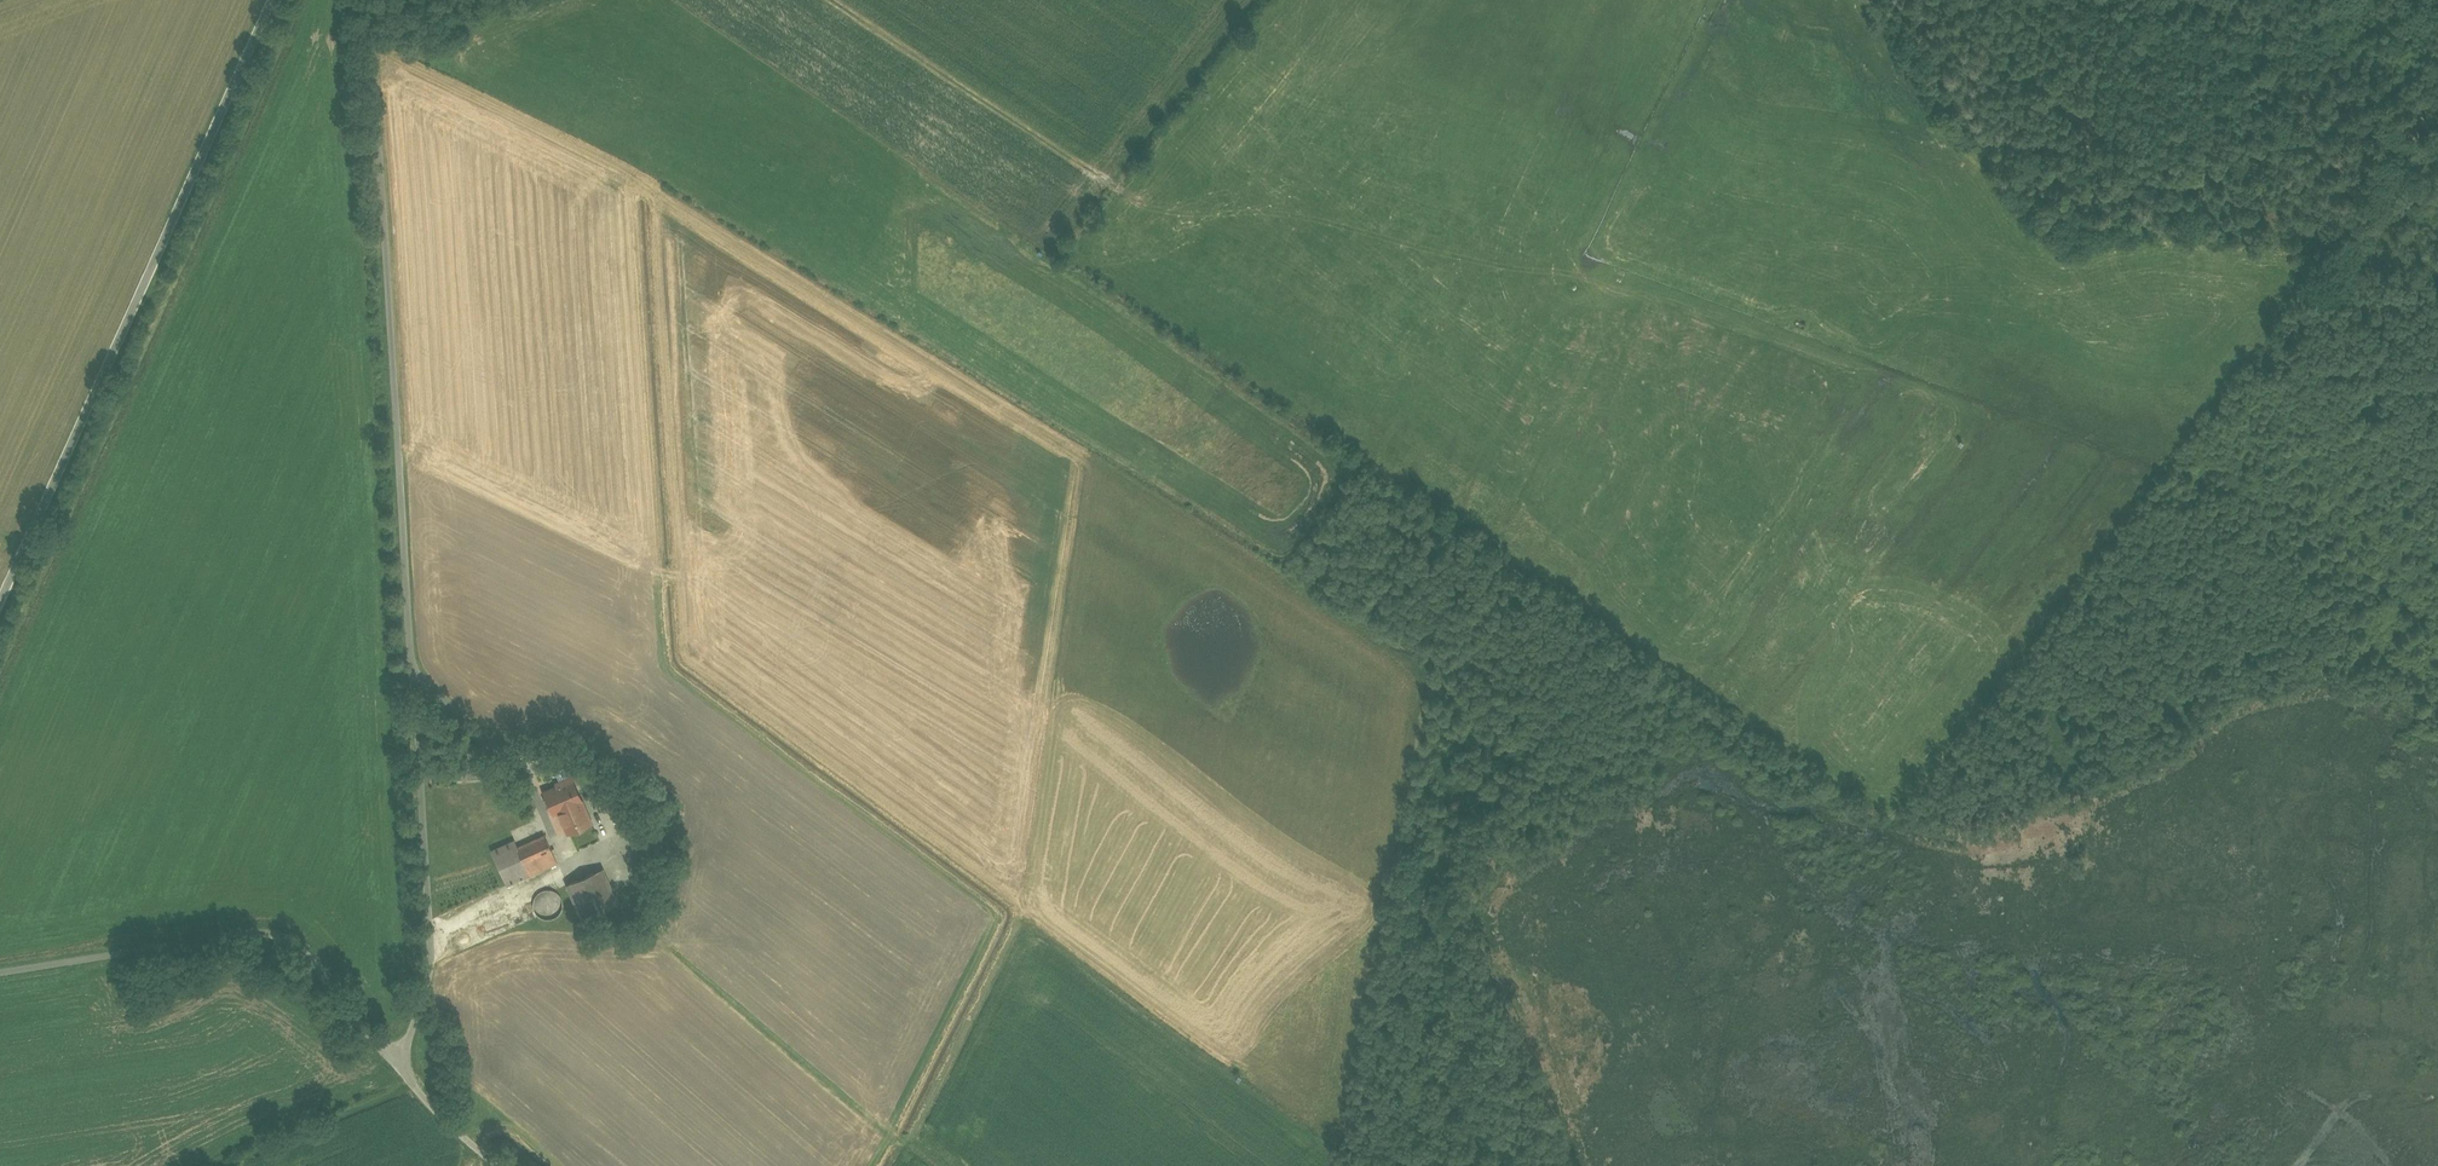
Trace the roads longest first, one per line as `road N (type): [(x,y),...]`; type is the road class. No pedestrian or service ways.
road 1 (unclassified): [(366,0),(432,921),(431,967),(414,1028),(398,1053)]
road 2 (unclassified): [(0,609),(276,0)]
road 3 (unclassified): [(0,966),(253,928),(287,931),(398,1053)]
road 4 (track): [(1133,188),(850,0)]
road 5 (unclassified): [(398,1053),(512,1165)]

